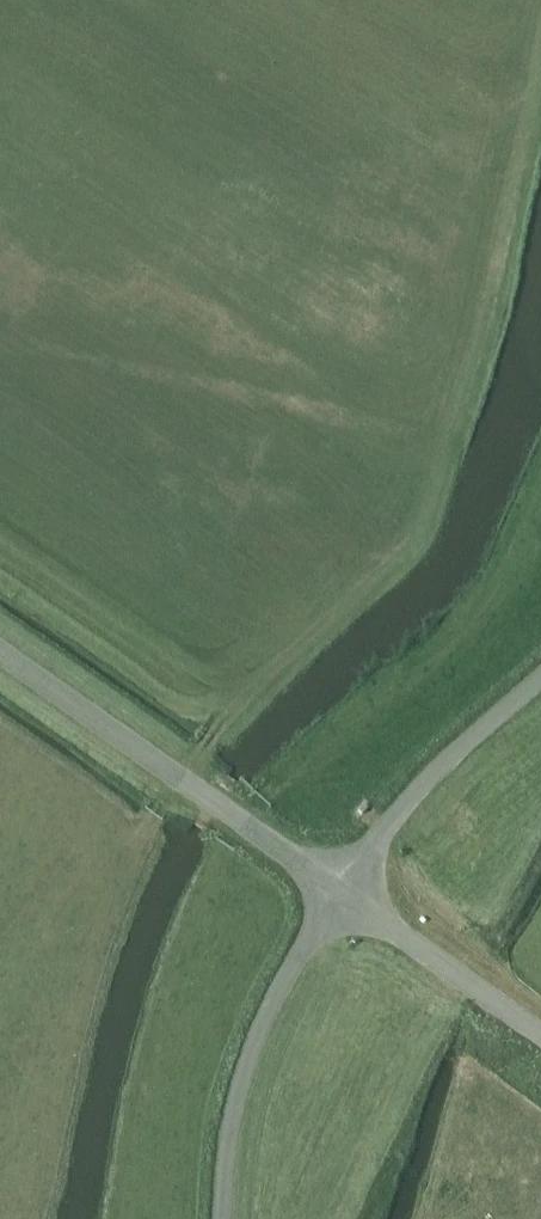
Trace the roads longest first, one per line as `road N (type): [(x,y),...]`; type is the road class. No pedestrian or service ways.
road 1 (unclassified): [(340,892),(0,652)]
road 2 (unclassified): [(223,1218),(243,1087),(289,970),(340,892)]
road 3 (unclassified): [(340,892),(394,817),(540,676)]
road 4 (unclassified): [(540,1033),(340,892)]

